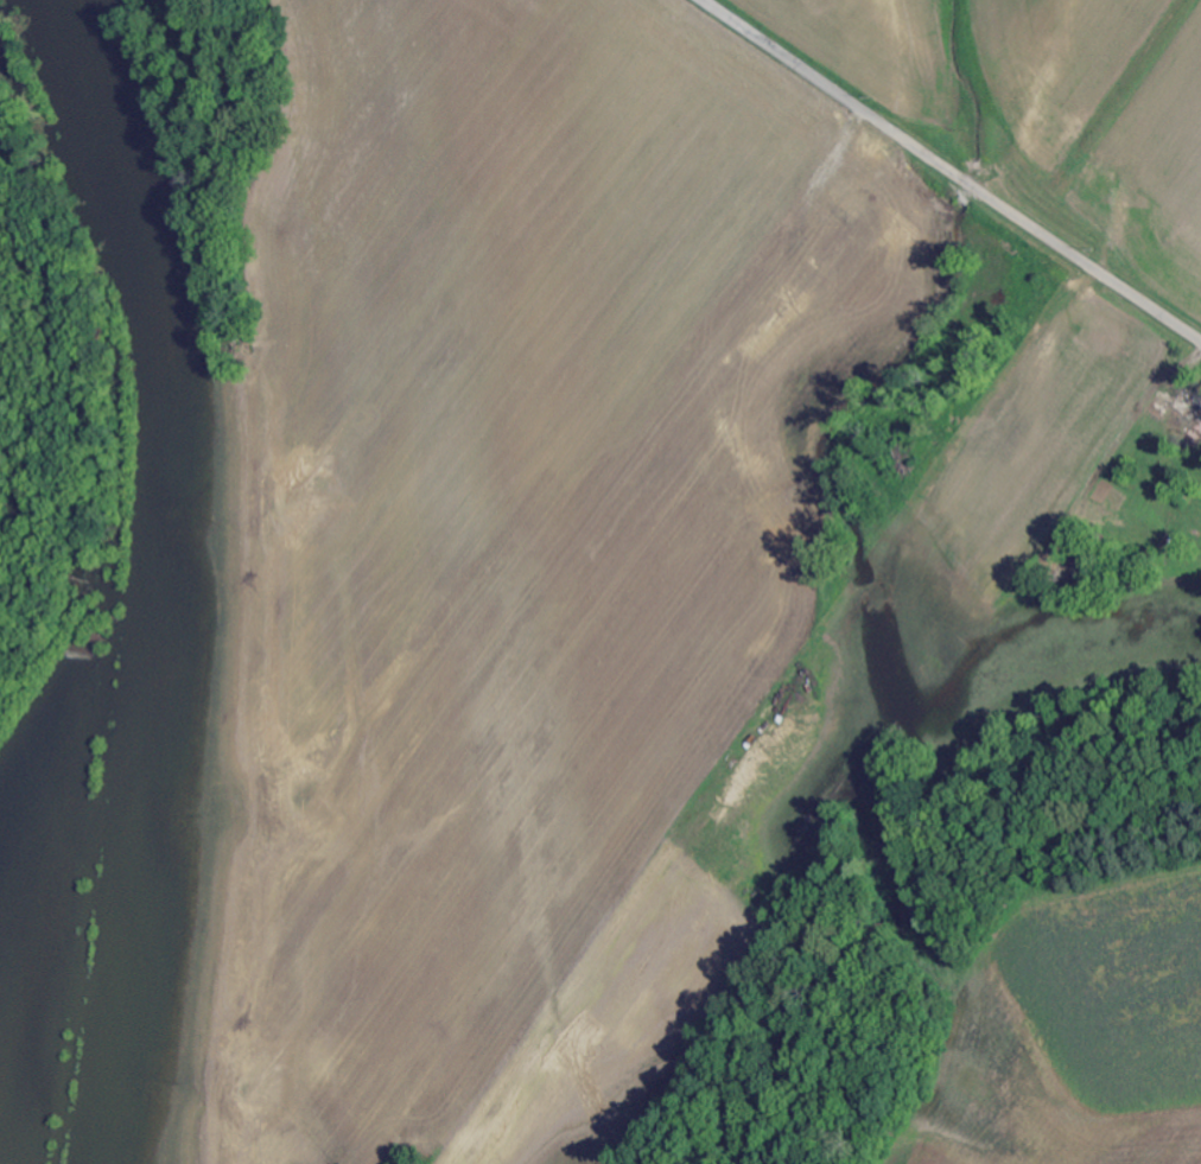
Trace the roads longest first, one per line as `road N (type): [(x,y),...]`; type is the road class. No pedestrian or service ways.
road 1 (residential): [(705,0),(1200,341)]

